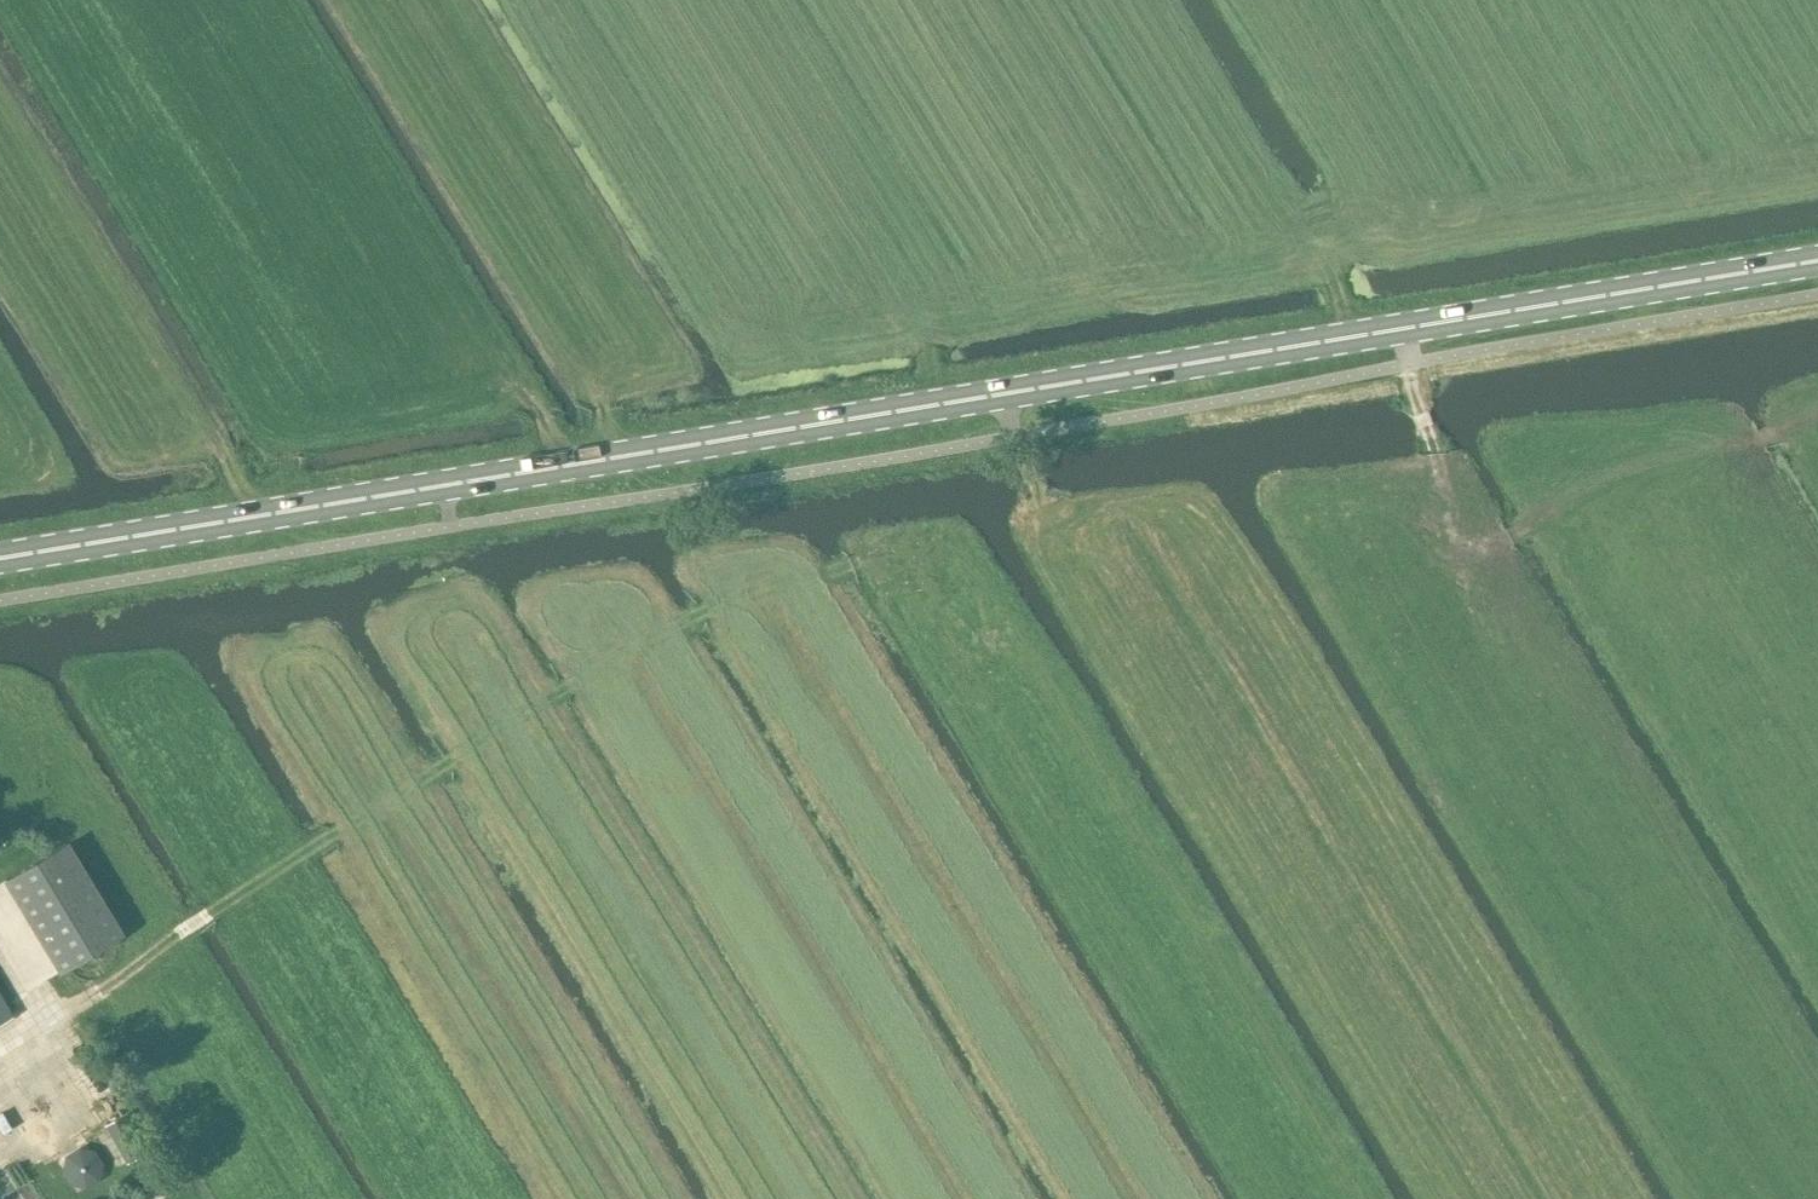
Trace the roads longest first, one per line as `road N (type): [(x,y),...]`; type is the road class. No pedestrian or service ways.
road 1 (secondary): [(0,562),(1817,261)]
road 2 (track): [(44,1017),(102,989),(578,681),(707,609),(862,560)]
road 3 (track): [(1817,407),(1744,449),(1603,469),(1497,553),(1461,535),(1405,329)]
road 4 (track): [(1242,847),(1033,487),(1006,394)]
road 5 (track): [(342,143),(540,412),(558,467)]
road 6 (track): [(0,949),(44,1017),(0,1049)]
road 7 (track): [(182,402),(236,484),(240,521)]

